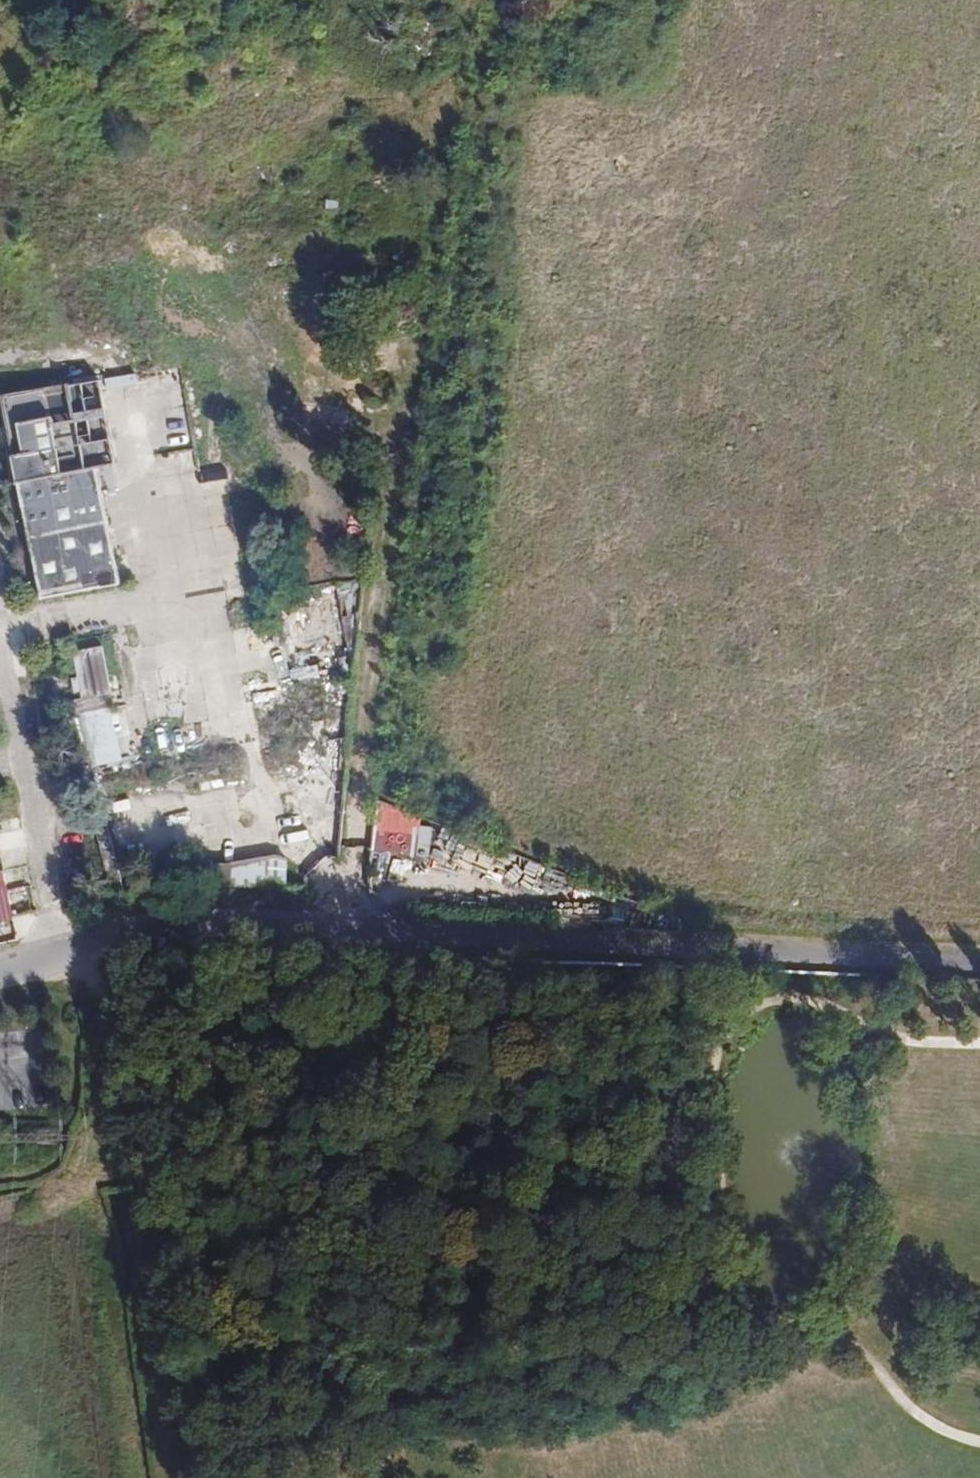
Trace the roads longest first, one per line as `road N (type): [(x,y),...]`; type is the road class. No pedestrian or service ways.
road 1 (unclassified): [(979,962),(156,931),(94,940),(0,972)]

